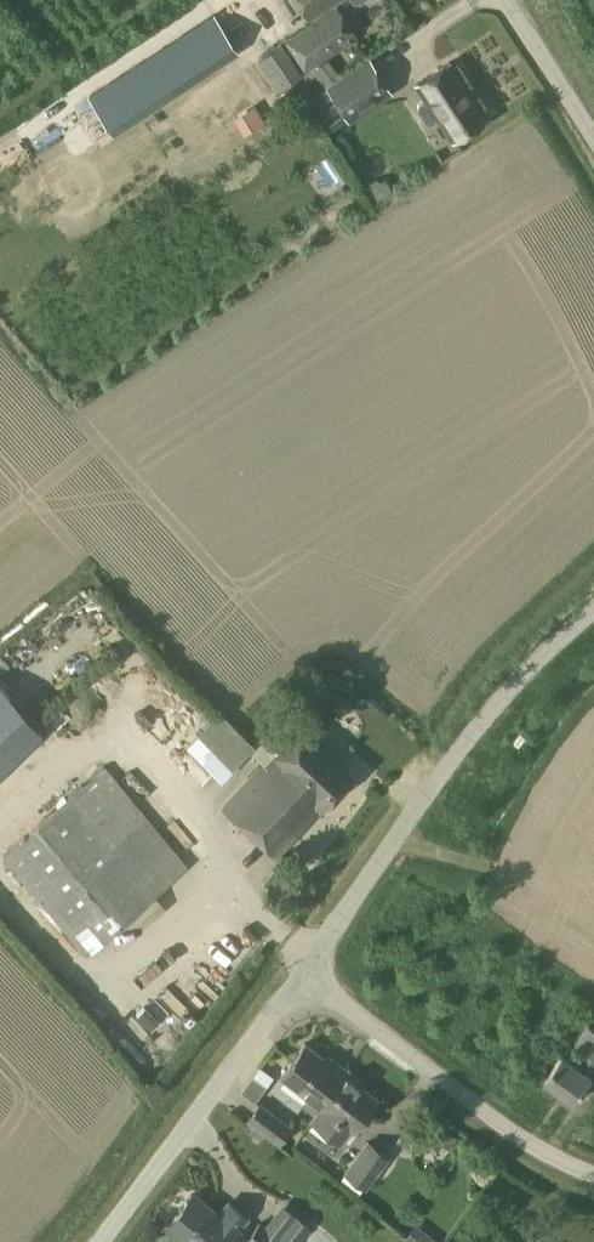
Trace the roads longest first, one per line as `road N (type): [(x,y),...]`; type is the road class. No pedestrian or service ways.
road 1 (unclassified): [(307,971),(427,792),(512,685),(593,610)]
road 2 (unclassified): [(307,971),(474,1106),(593,1181)]
road 3 (unclassified): [(102,1241),(307,971)]
road 4 (unclassified): [(593,143),(504,0)]

